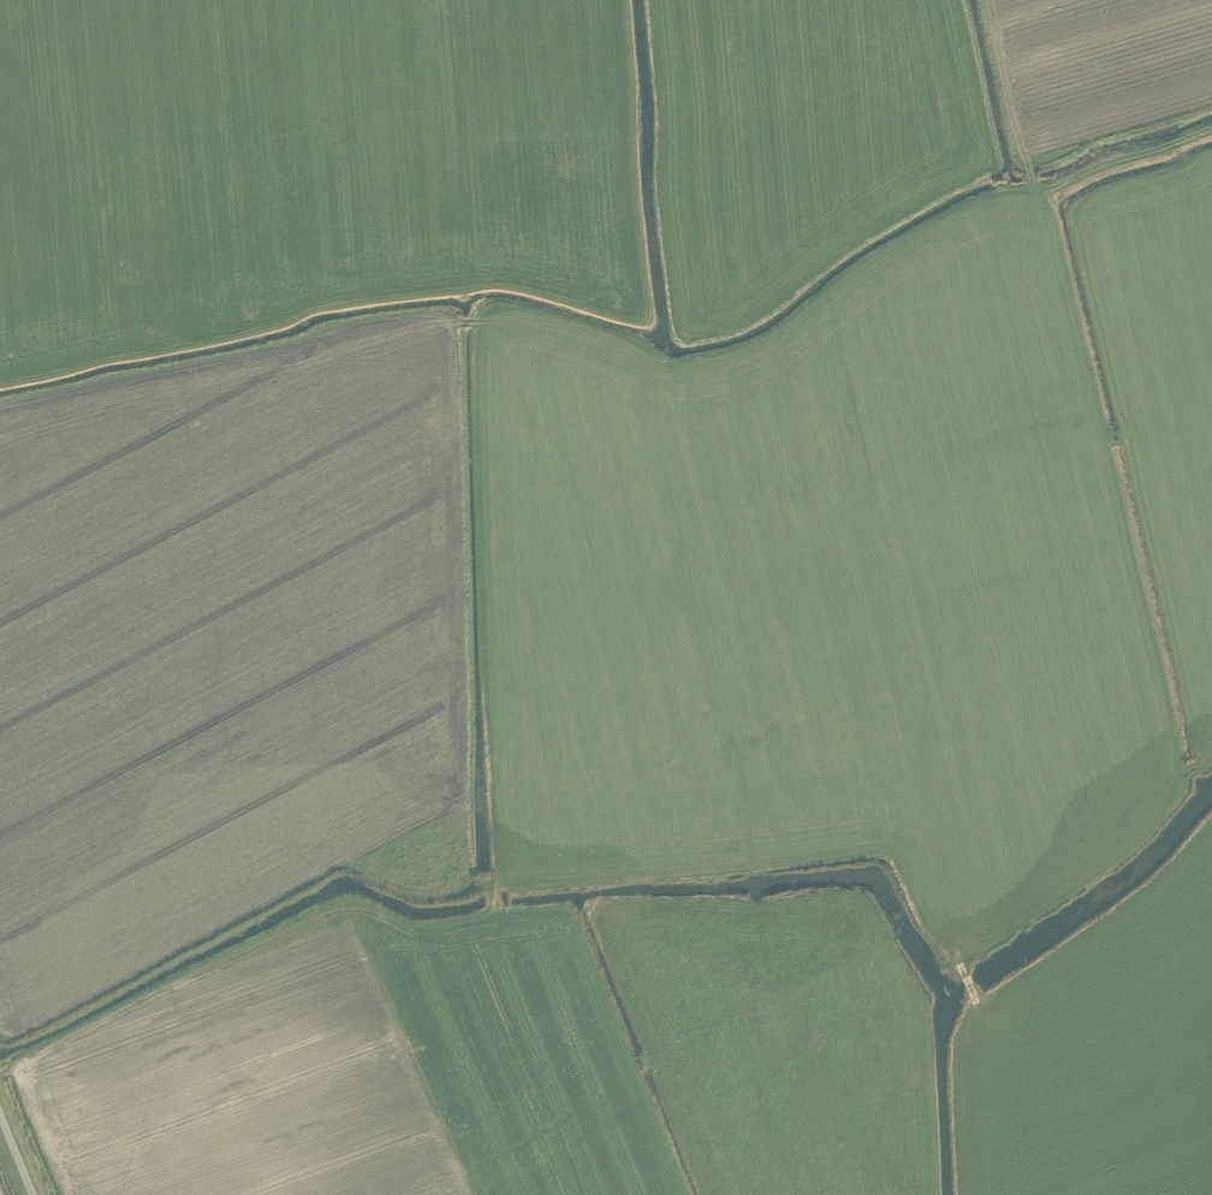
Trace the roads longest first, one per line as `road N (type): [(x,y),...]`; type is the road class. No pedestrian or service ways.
road 1 (unclassified): [(1065,182),(1106,160),(1211,131)]

